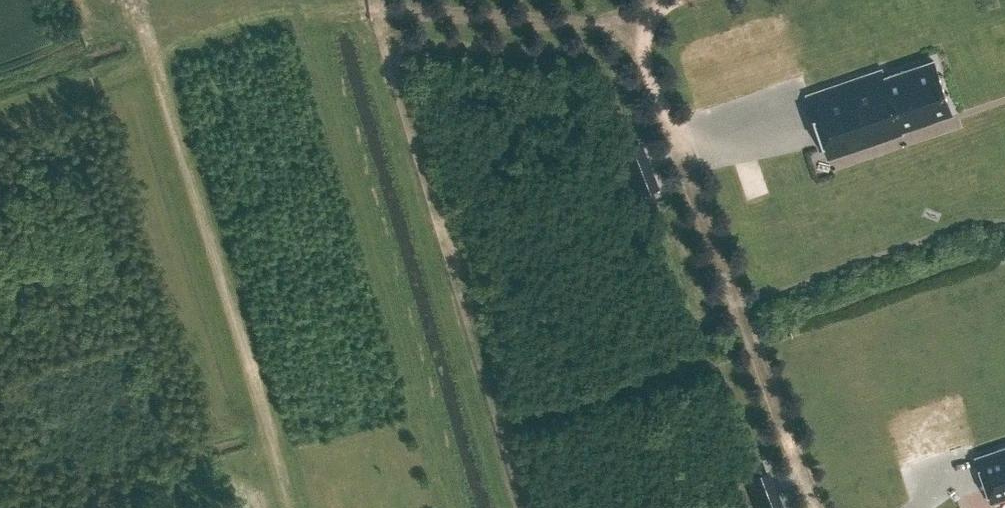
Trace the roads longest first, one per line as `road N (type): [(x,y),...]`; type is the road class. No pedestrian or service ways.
road 1 (track): [(153,67),(292,507)]
road 2 (track): [(148,50),(284,7),(372,6)]

